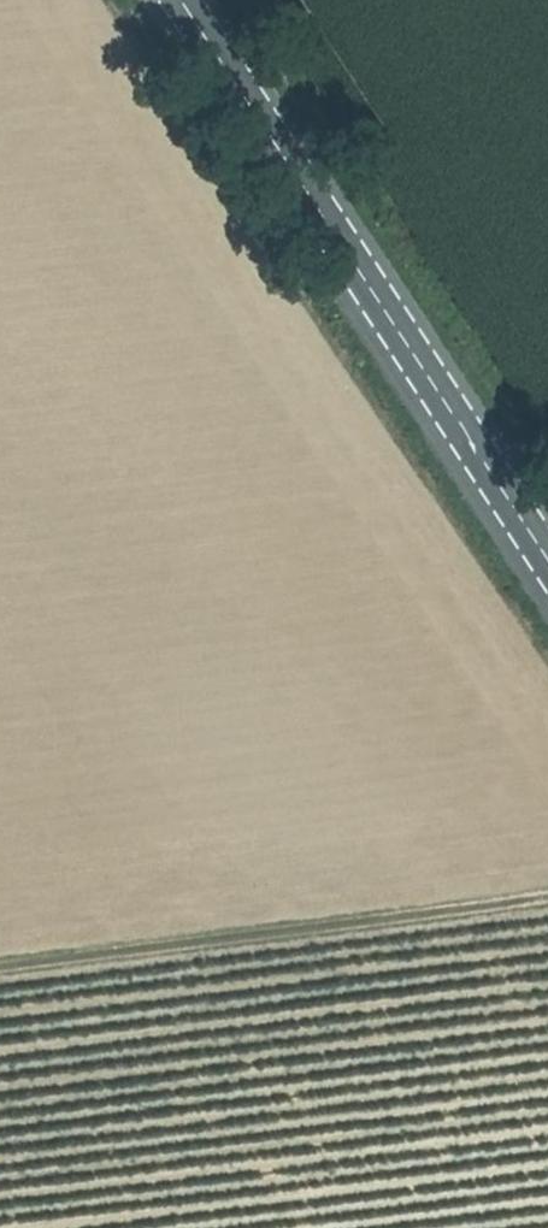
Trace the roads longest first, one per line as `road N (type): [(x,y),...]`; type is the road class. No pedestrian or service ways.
road 1 (secondary): [(547,553),(183,0)]
road 2 (track): [(547,894),(0,963)]

